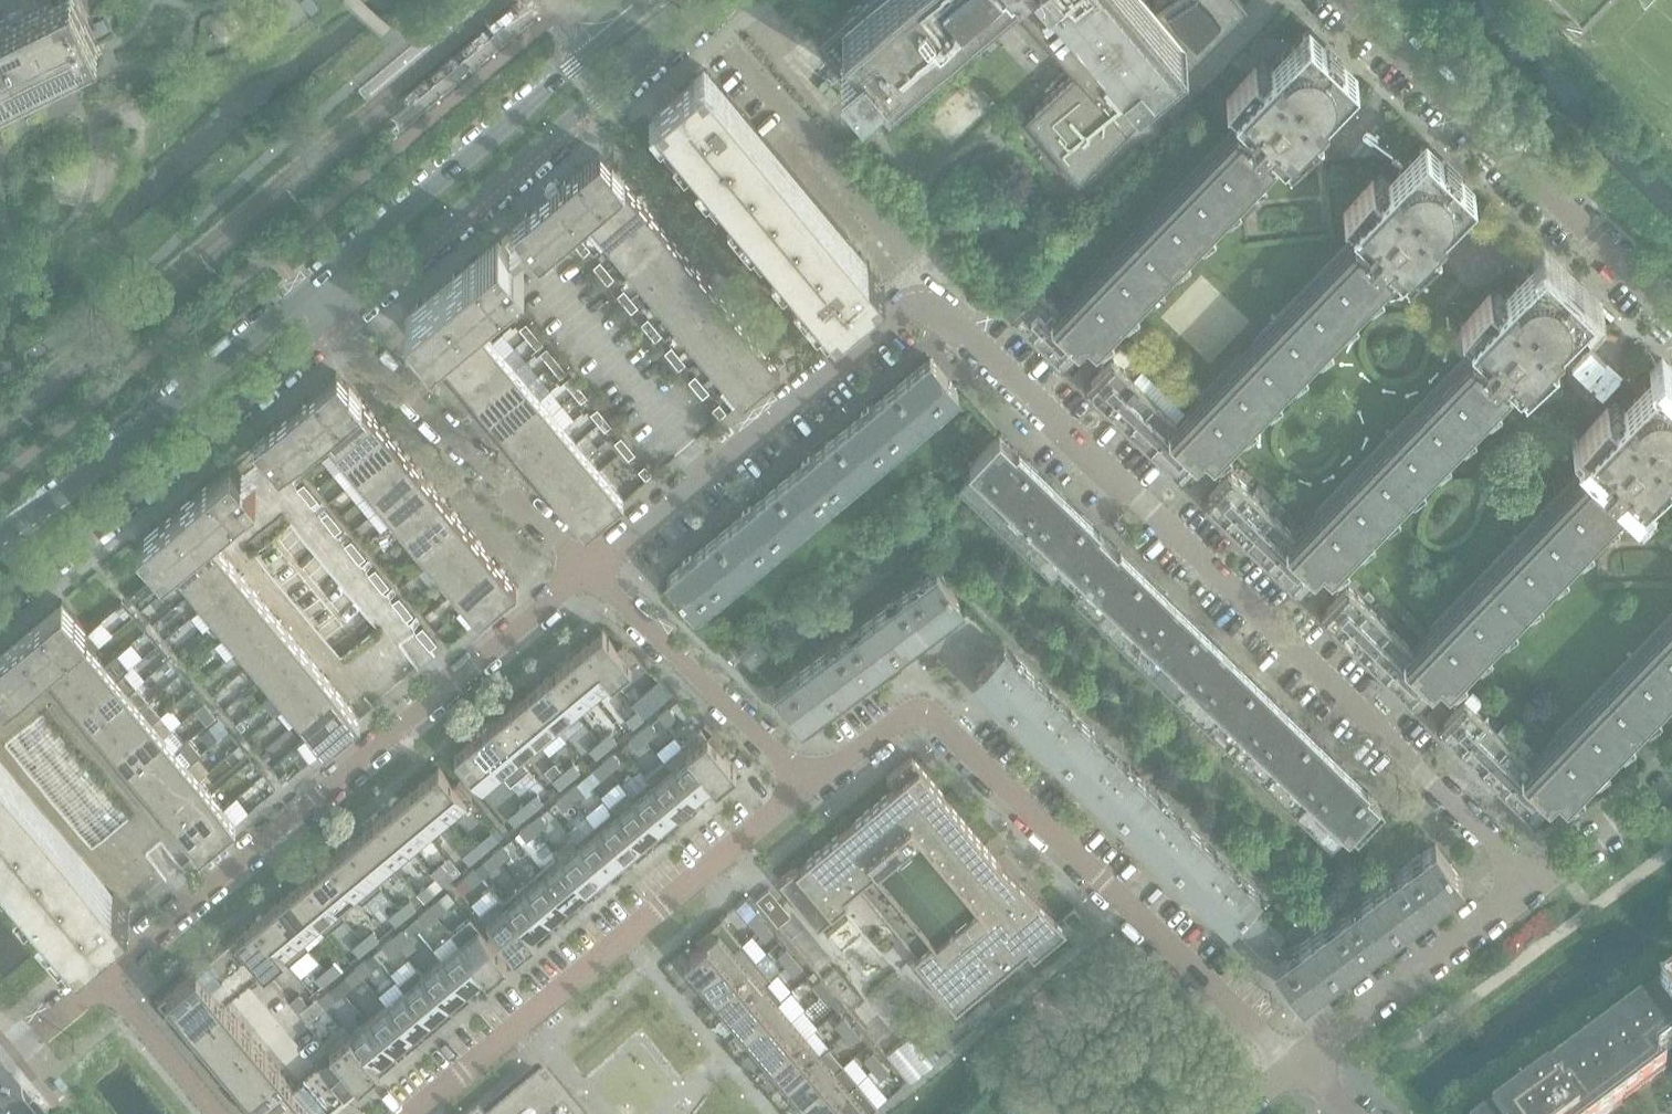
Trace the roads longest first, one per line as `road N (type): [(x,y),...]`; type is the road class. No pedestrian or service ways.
road 1 (residential): [(1535,884),(955,319),(935,308),(893,317),(587,567)]
road 2 (residential): [(808,784),(912,713),(932,715),(1295,1060)]
road 3 (residential): [(106,978),(587,567)]
road 4 (residential): [(411,1113),(808,784)]
road 5 (tertiary): [(335,310),(704,0)]
road 6 (residential): [(1671,316),(1345,0)]
road 7 (tertiary): [(647,0),(308,281)]
road 8 (tertiary): [(0,593),(335,310)]
road 9 (tertiary): [(308,281),(0,536)]
road 10 (residential): [(335,310),(587,567)]
road 11 (residential): [(587,567),(808,784)]
road 12 (residential): [(1535,884),(1295,1060)]
road 13 (residential): [(106,978),(218,1113)]
road 14 (residential): [(1671,787),(1535,884)]
road 15 (residential): [(0,1065),(106,978)]

